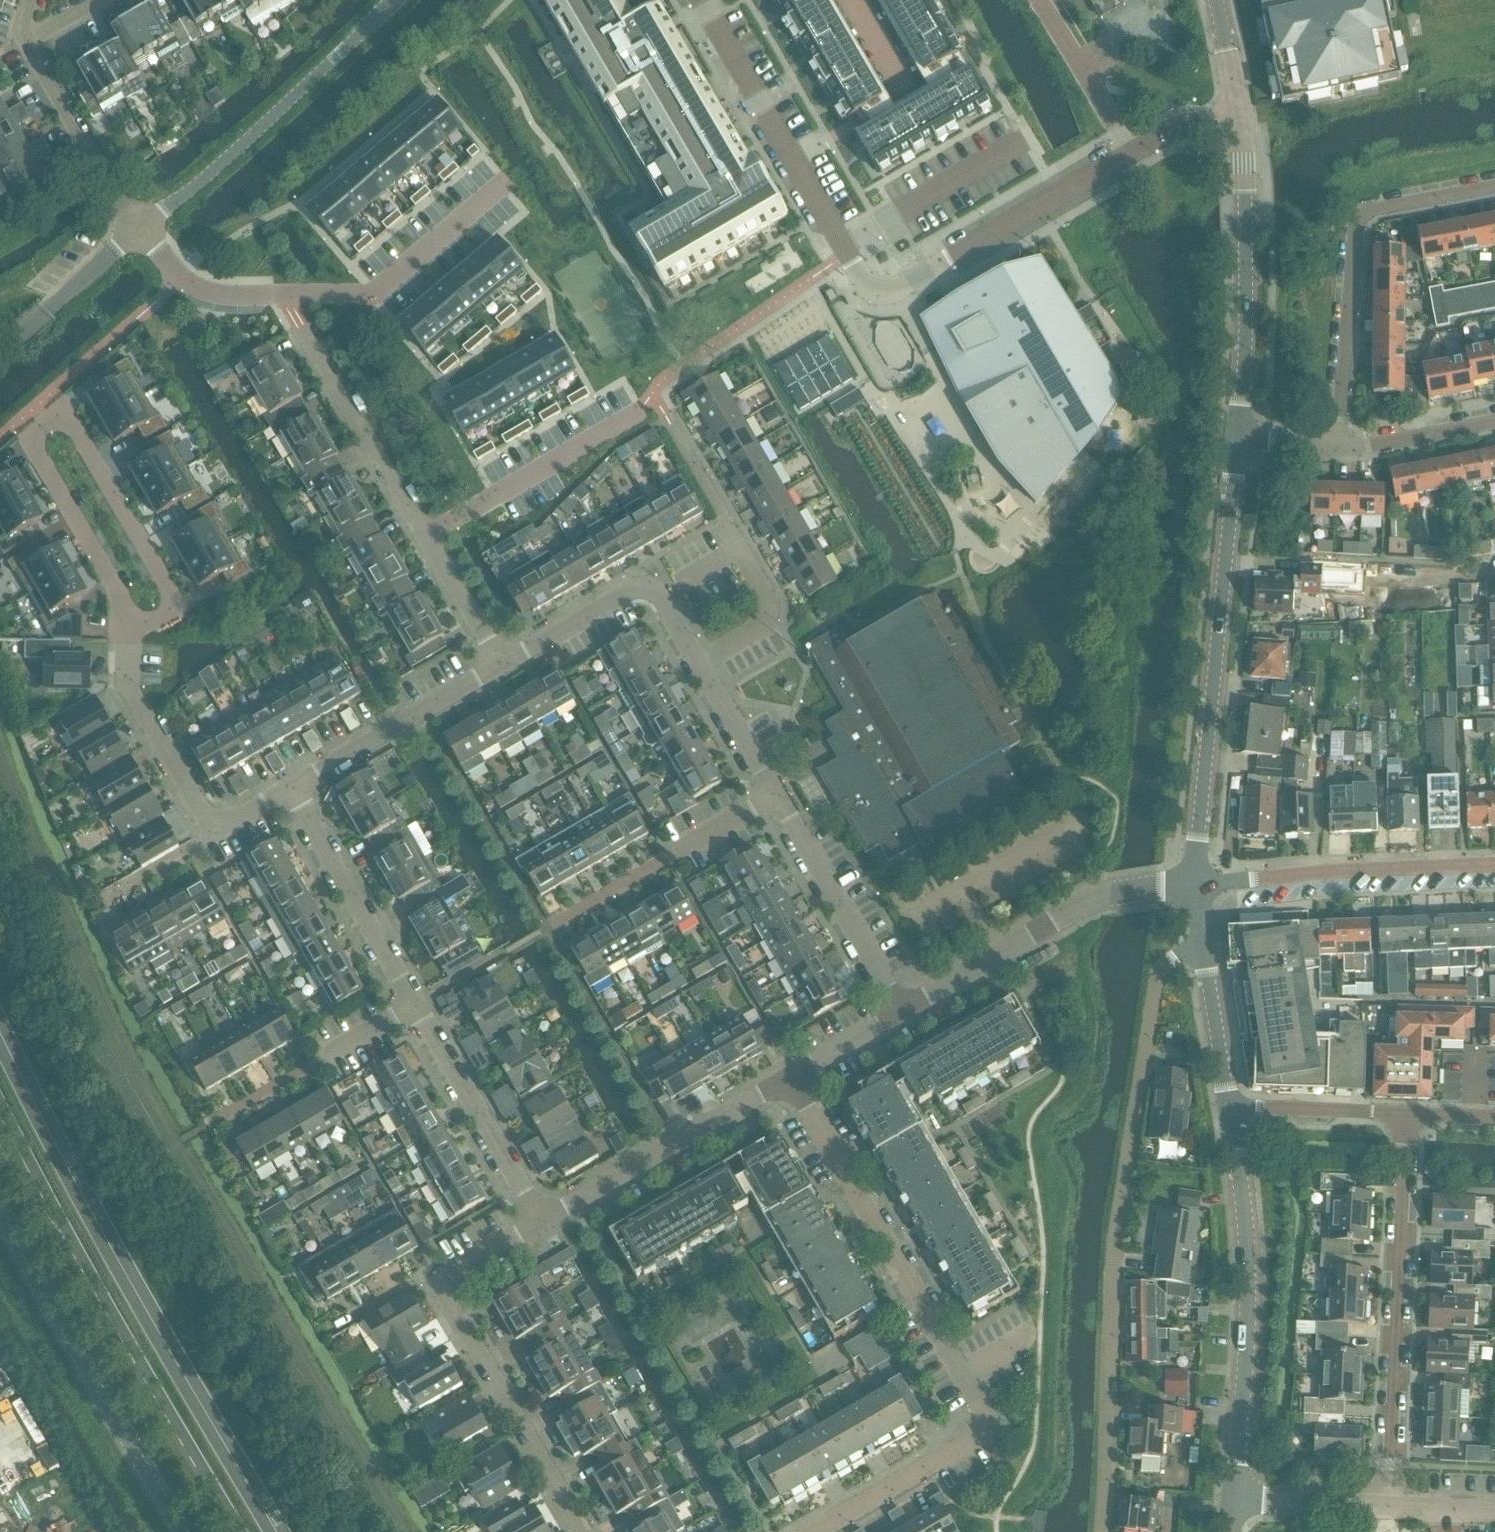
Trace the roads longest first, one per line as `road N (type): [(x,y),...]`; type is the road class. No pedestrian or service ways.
road 1 (residential): [(1133,154),(902,286),(880,289),(859,277),(699,0)]
road 2 (residential): [(1200,934),(1158,974),(1115,1226),(1103,1531)]
road 3 (residential): [(815,1531),(963,1447),(979,1430),(978,1406),(791,1081)]
road 4 (primary): [(271,1531),(112,1259),(0,1042)]
road 5 (residential): [(537,1225),(291,788)]
road 6 (residential): [(130,635),(161,618),(171,599),(74,429),(49,429),(36,451),(130,609)]
road 7 (primary): [(0,1108),(240,1531)]
road 8 (residential): [(1192,884),(1237,443)]
road 9 (residential): [(504,183),(365,295),(210,292),(180,280),(139,231)]
road 10 (residential): [(900,1015),(698,662)]
road 11 (residential): [(581,1531),(442,1285),(452,1270),(537,1225)]
road 12 (residential): [(1406,1114),(1385,1505)]
road 13 (residential): [(1233,1498),(1248,1234),(1230,1109)]
road 14 (residential): [(1494,188),(1368,211),(1358,220),(1337,450)]
road 15 (unclassified): [(186,1531),(0,1214)]
road 16 (residential): [(139,231),(396,0)]
road 17 (residential): [(900,1015),(1110,891),(1192,884)]
road 18 (residential): [(1237,443),(1245,310),(1238,121)]
road 19 (residential): [(698,662),(766,623),(771,608),(665,416)]
road 20 (residential): [(1494,866),(1192,884)]
road 21 (residential): [(130,635),(127,685),(214,823),(291,788)]
road 22 (residential): [(537,1225),(791,1081)]
road 23 (residential): [(698,662),(661,597),(647,588),(502,662)]
road 24 (residential): [(642,409),(426,536)]
road 25 (residential): [(291,788),(502,662)]
road 26 (residential): [(426,536),(303,330)]
road 27 (residential): [(139,231),(24,46)]
road 28 (unclassified): [(0,355),(139,231)]
road 29 (residential): [(1133,154),(1044,0)]
road 30 (residential): [(1230,1109),(1200,934)]
road 31 (residential): [(1230,1109),(1406,1114)]
road 32 (residential): [(1337,450),(1494,423)]
road 33 (residential): [(1233,1498),(1385,1505)]
road 34 (residential): [(502,662),(426,536)]
road 35 (residential): [(791,1081),(900,1015)]
road 36 (residential): [(1238,121),(1216,0)]

